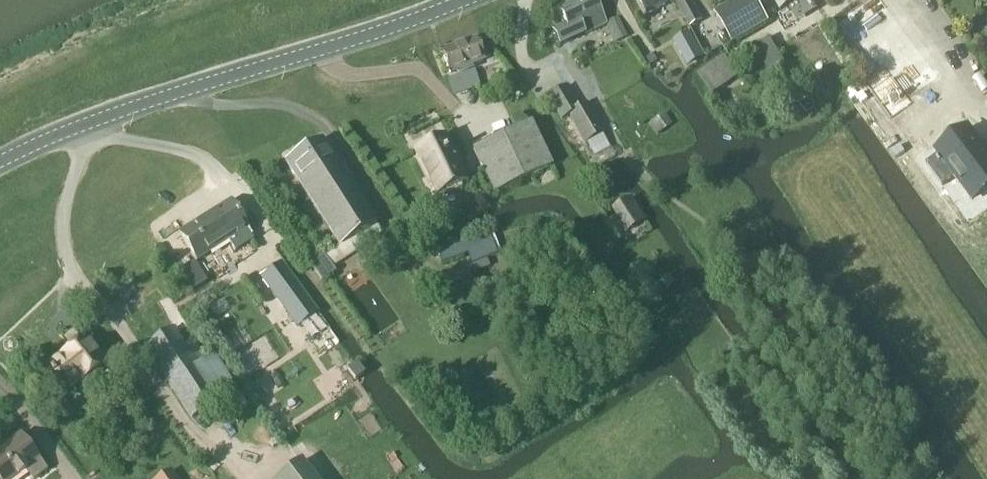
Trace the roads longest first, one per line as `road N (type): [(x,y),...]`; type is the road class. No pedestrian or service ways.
road 1 (tertiary): [(0,162),(92,120),(466,0)]

